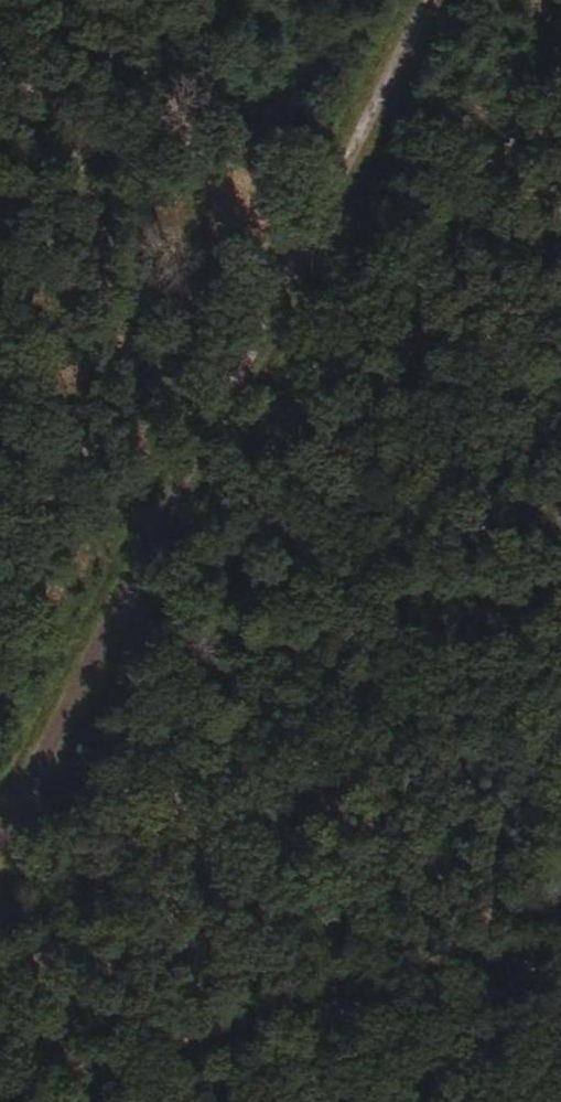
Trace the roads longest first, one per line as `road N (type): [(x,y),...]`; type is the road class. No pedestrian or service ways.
road 1 (unclassified): [(0,834),(428,0)]

